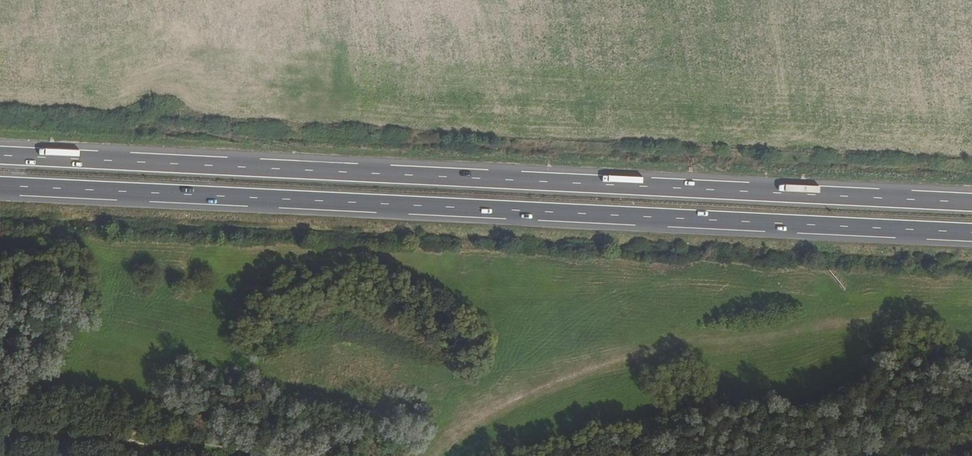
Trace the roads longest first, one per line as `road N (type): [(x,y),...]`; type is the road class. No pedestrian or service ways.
road 1 (trunk): [(971,202),(0,156)]
road 2 (trunk): [(0,188),(971,232)]

